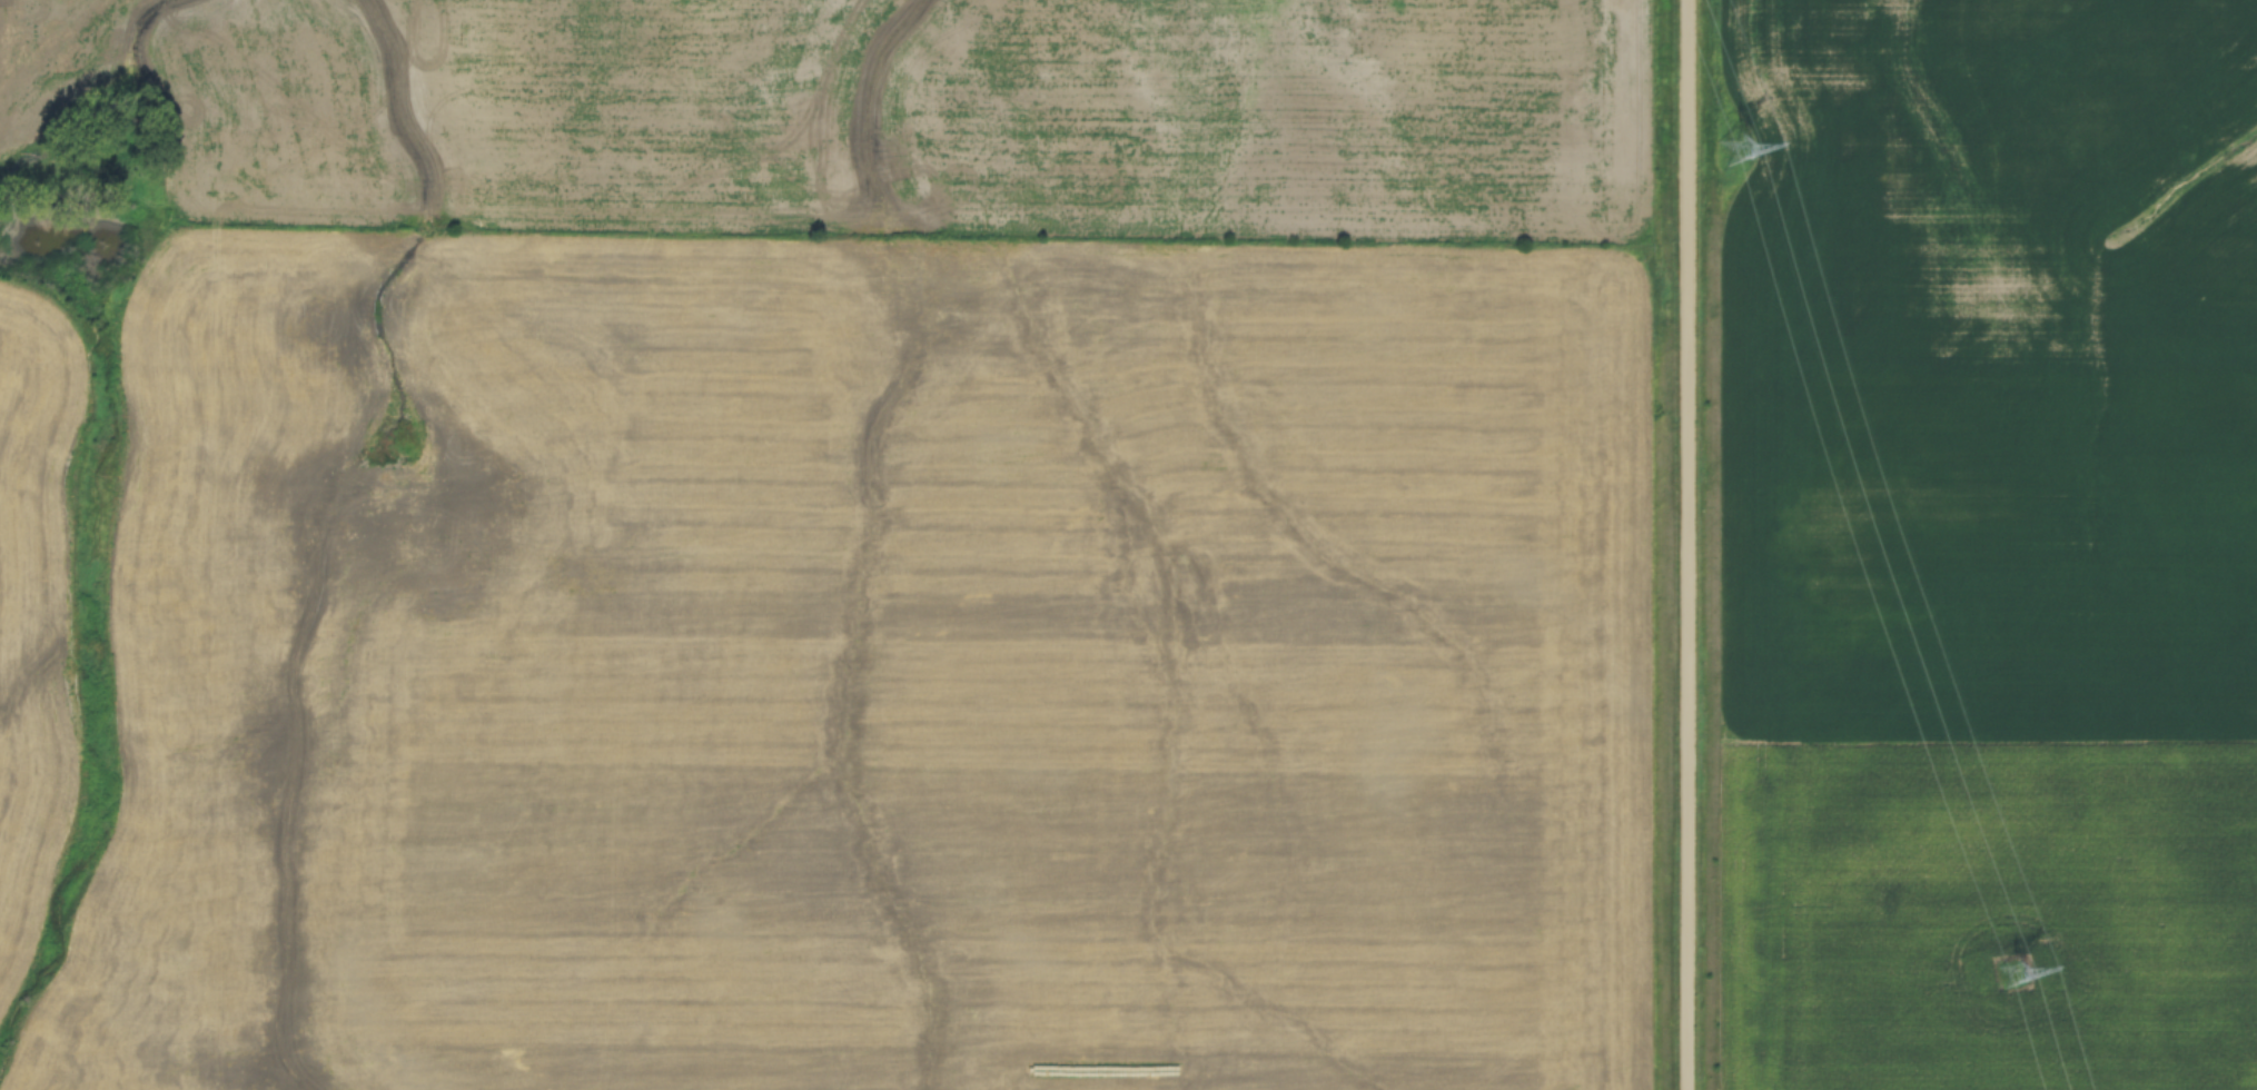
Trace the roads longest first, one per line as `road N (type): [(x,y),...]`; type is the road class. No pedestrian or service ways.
road 1 (track): [(1677,1089),(1683,0)]

